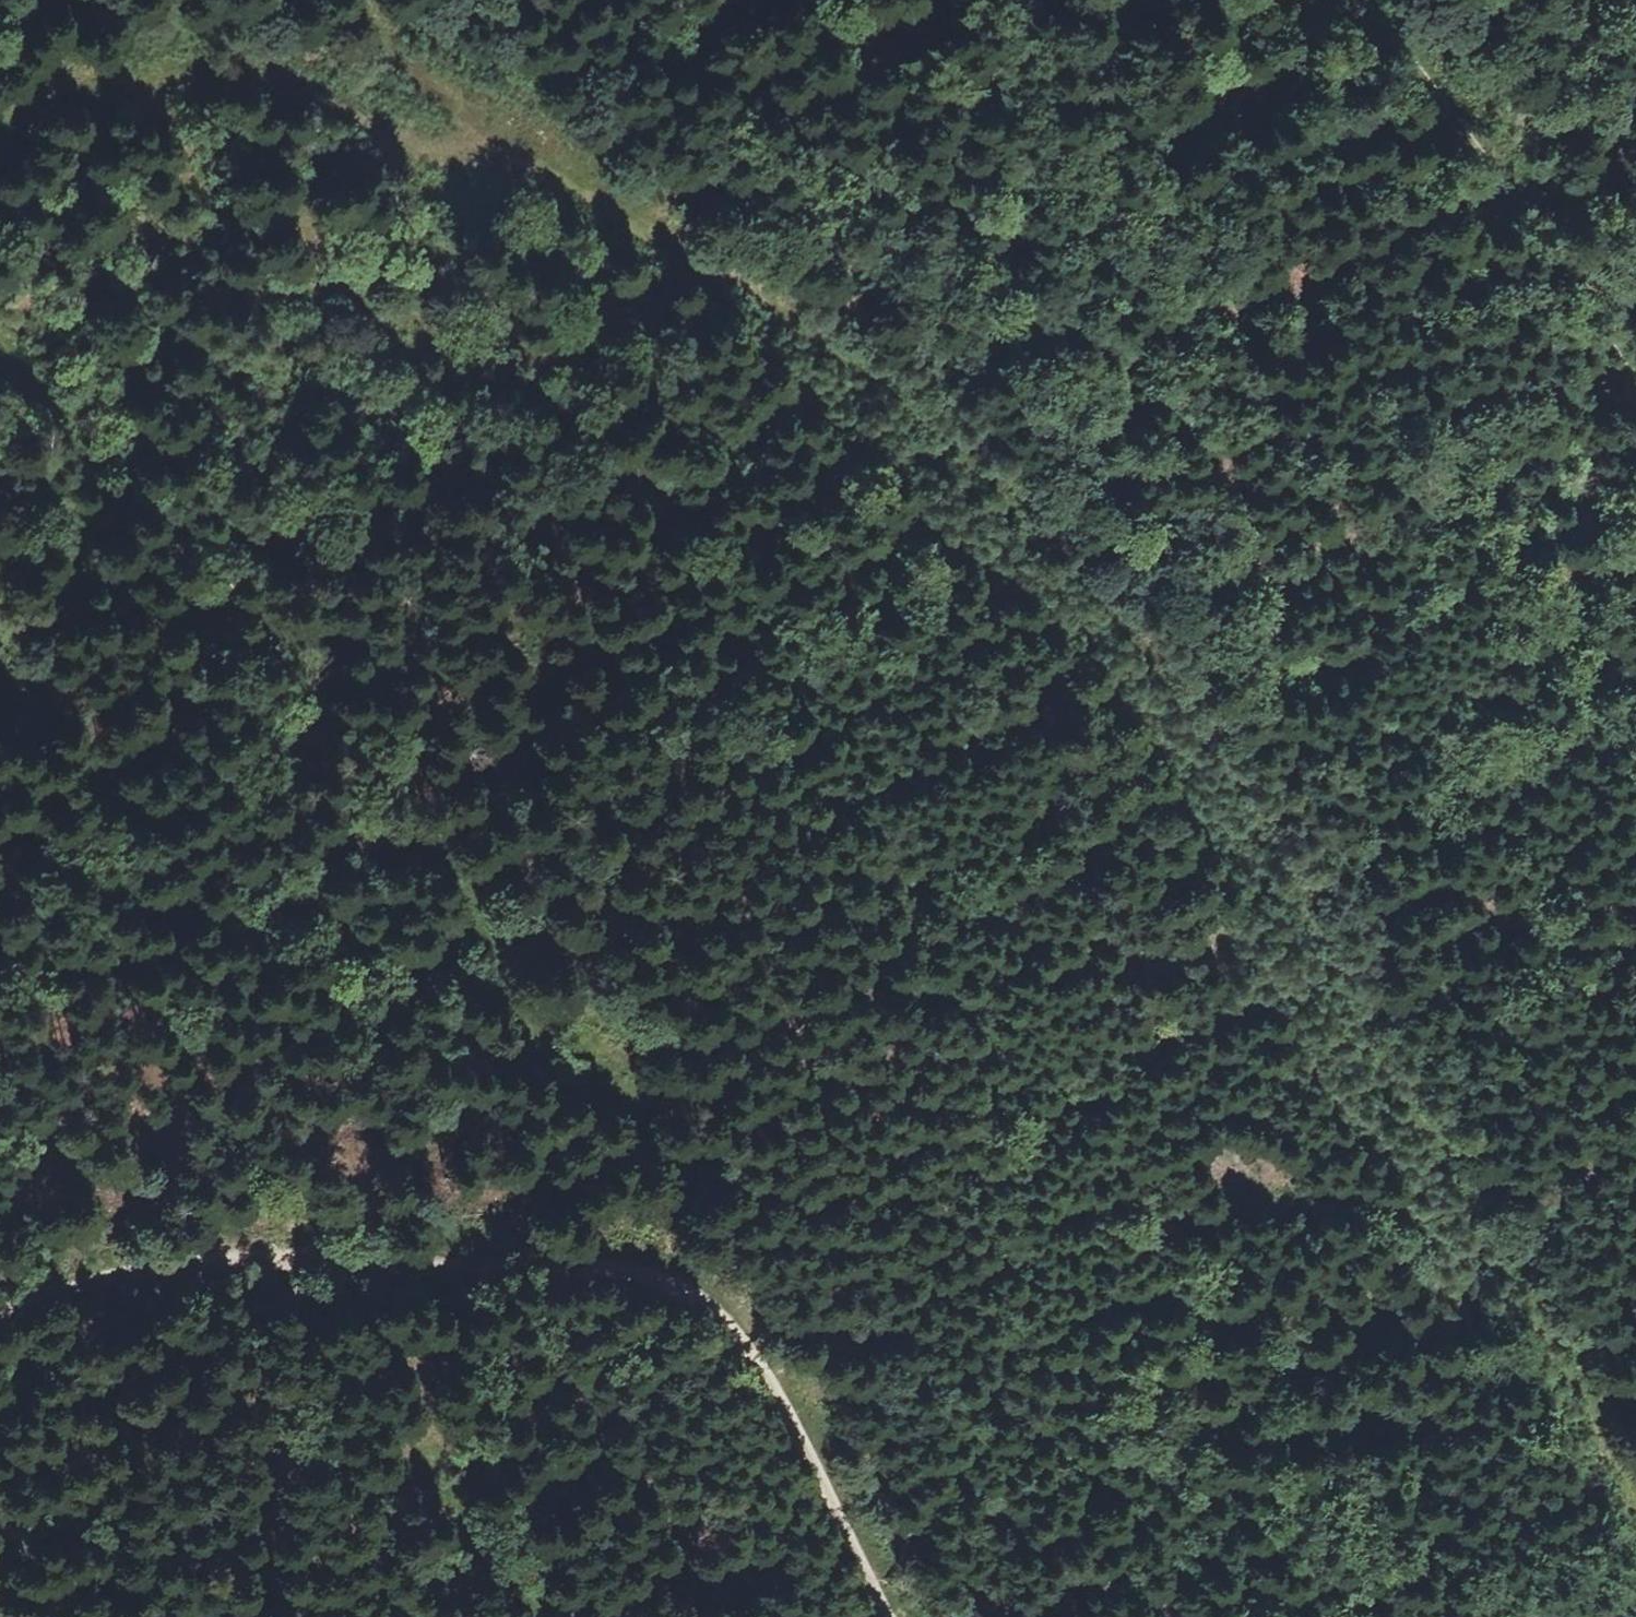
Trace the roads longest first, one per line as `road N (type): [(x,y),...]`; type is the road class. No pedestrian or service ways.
road 1 (track): [(1635,1590),(1227,848),(873,402),(632,222),(301,84),(162,64),(48,95),(0,136)]
road 2 (track): [(889,1616),(786,1407),(707,1300),(637,1267),(564,1259),(227,1254)]
road 3 (track): [(1361,0),(1520,206),(1635,379)]
road 4 (track): [(227,1254),(118,1269),(0,1307)]
road 5 (track): [(472,149),(457,103),(395,46),(371,0)]

